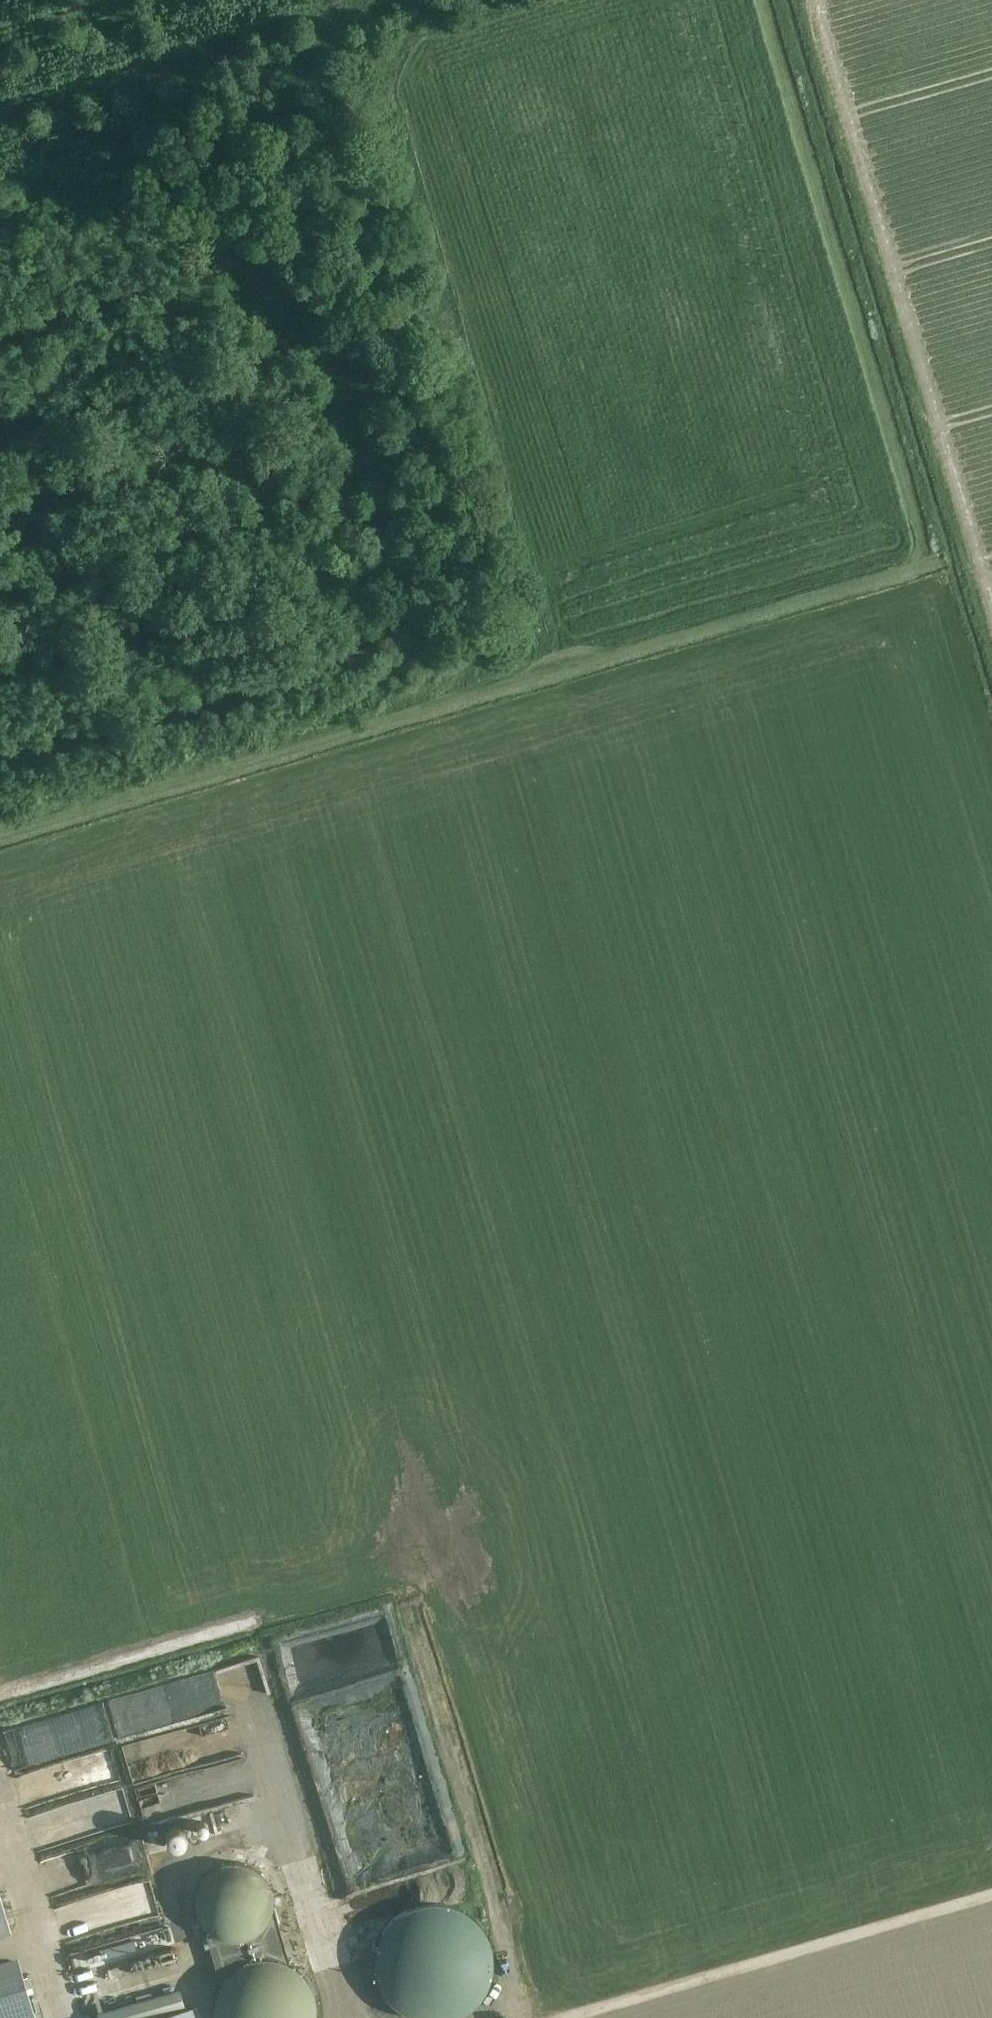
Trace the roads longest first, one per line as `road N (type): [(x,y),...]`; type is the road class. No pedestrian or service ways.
road 1 (track): [(0,814),(471,682)]

